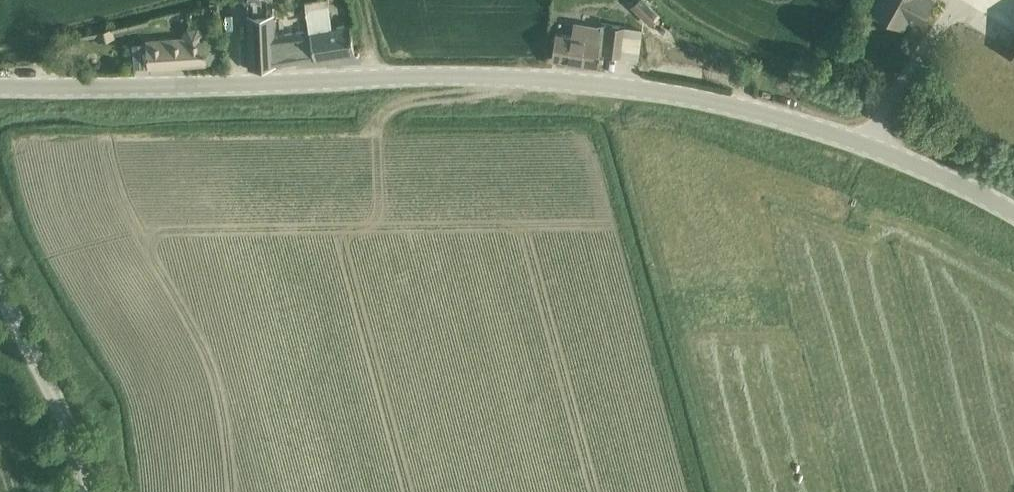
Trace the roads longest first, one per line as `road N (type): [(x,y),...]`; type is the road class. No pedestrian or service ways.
road 1 (tertiary): [(1013,213),(863,142),(675,94),(441,76),(0,86)]
road 2 (tertiary): [(85,491),(82,462),(0,286)]

